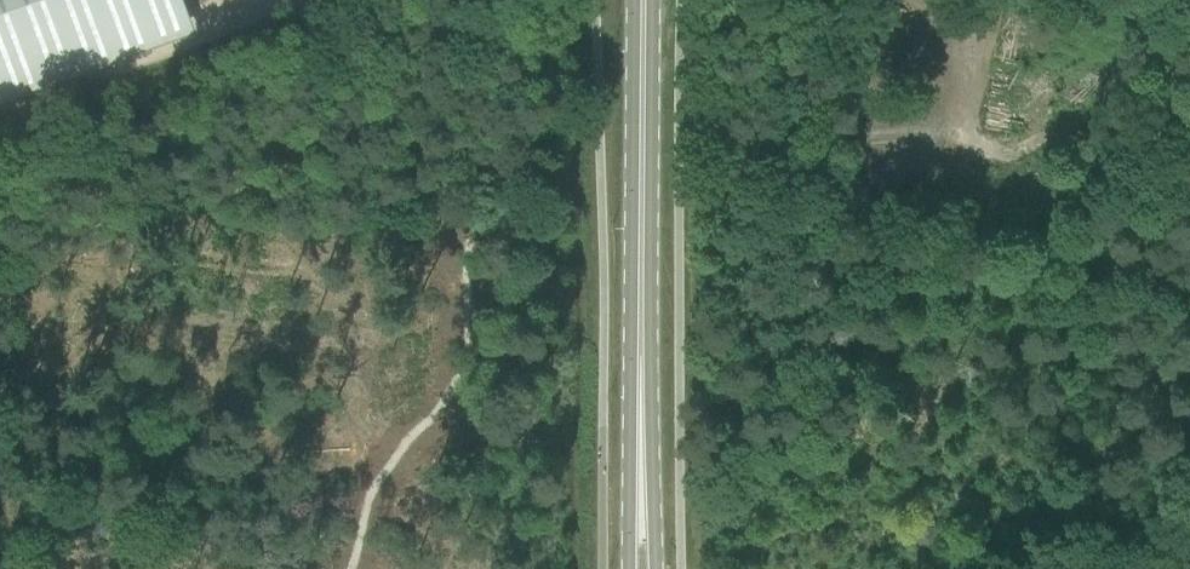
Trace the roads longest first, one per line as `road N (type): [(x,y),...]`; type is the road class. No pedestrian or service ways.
road 1 (primary): [(642,495),(645,0)]

